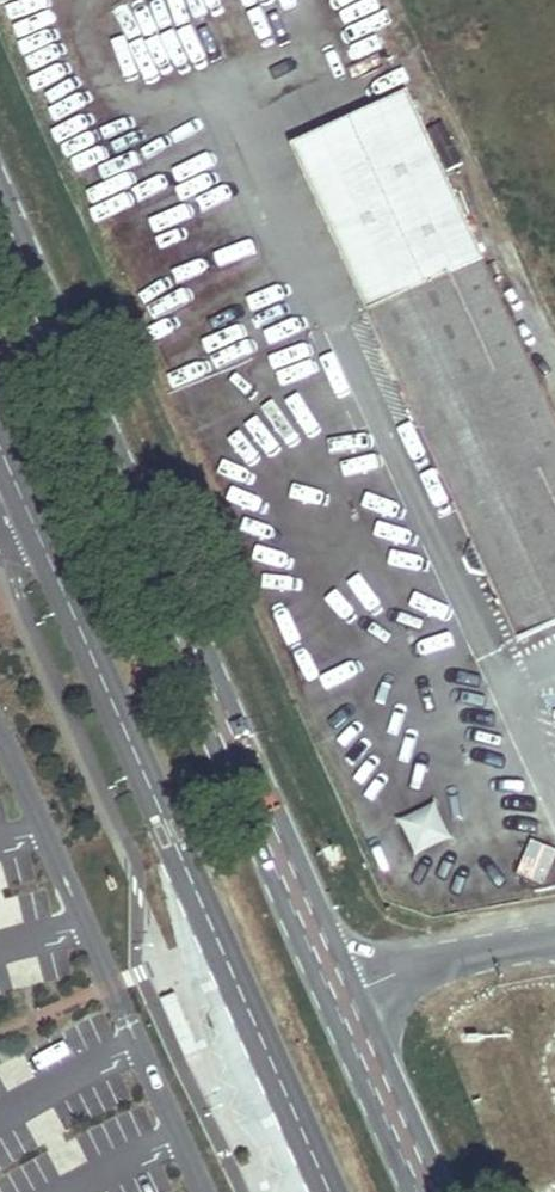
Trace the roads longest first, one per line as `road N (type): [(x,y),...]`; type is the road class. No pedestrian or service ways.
road 1 (primary): [(0,225),(341,996)]
road 2 (unclassified): [(0,448),(329,1191)]
road 3 (unclassified): [(554,943),(398,976),(341,996)]
road 4 (primary): [(341,996),(430,1191)]

